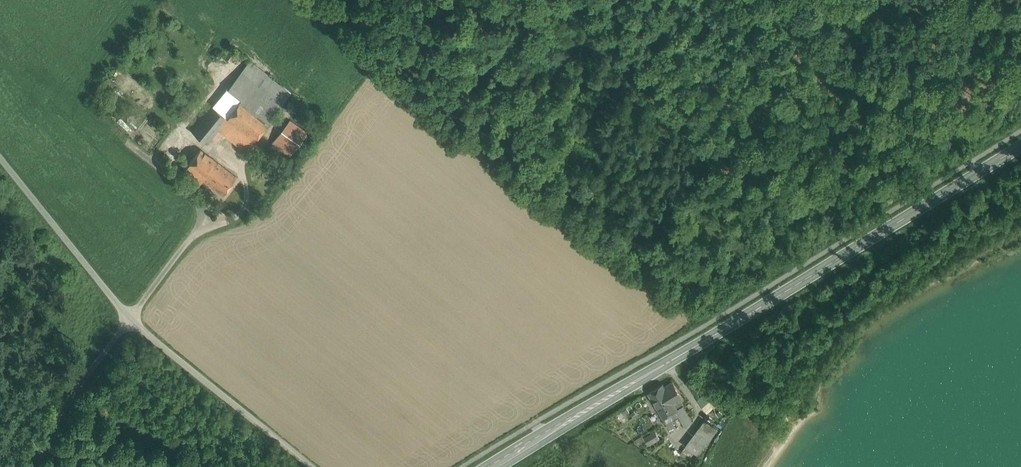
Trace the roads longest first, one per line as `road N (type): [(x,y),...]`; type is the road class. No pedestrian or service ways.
road 1 (secondary): [(491,466),(1020,145)]
road 2 (unclassified): [(312,466),(129,318)]
road 3 (unclassified): [(129,318),(0,155)]
road 4 (track): [(979,170),(814,44)]
road 5 (unclassified): [(129,318),(70,397),(37,466)]
road 6 (track): [(754,0),(814,44),(850,0)]

